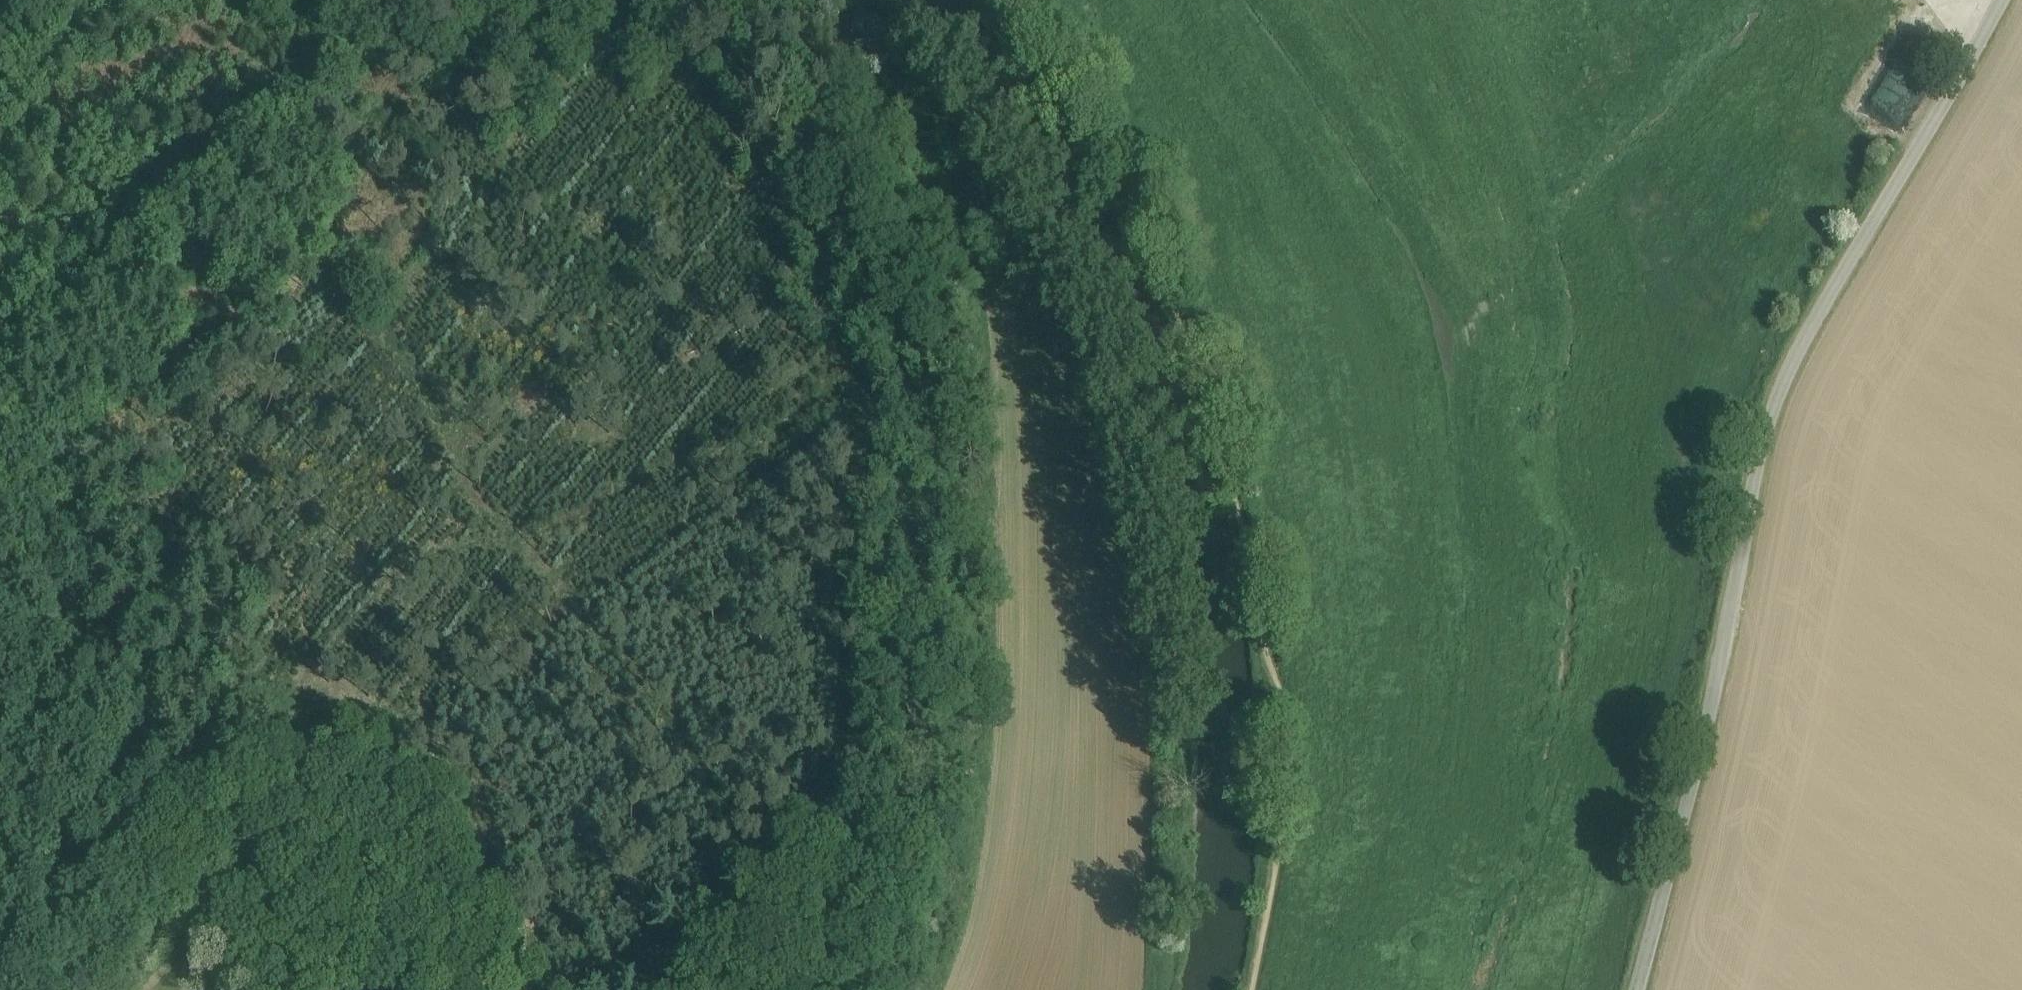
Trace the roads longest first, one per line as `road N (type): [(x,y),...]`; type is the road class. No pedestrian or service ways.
road 1 (unclassified): [(1643,989),(1685,849),(1804,360),(1998,0)]

